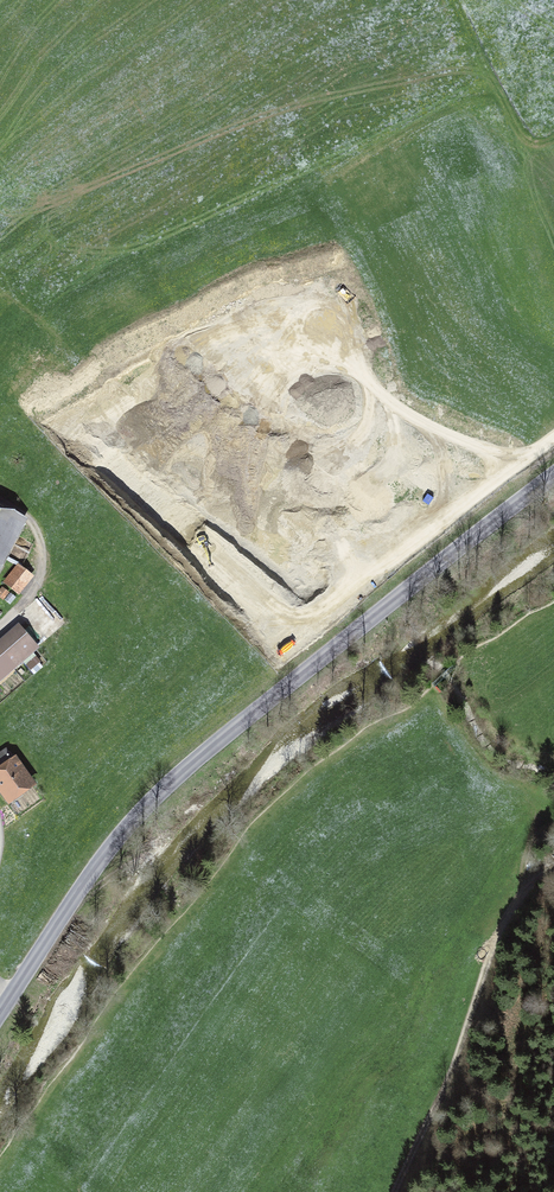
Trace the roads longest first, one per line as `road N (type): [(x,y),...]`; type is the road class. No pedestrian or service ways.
road 1 (tertiary): [(0,1009),(122,831),(174,778),(553,476)]
road 2 (track): [(394,1191),(458,1060),(507,915),(553,866)]
road 3 (track): [(456,0),(521,133),(536,142),(553,139)]
road 4 (track): [(0,624),(34,590),(43,556),(33,522),(0,499)]

